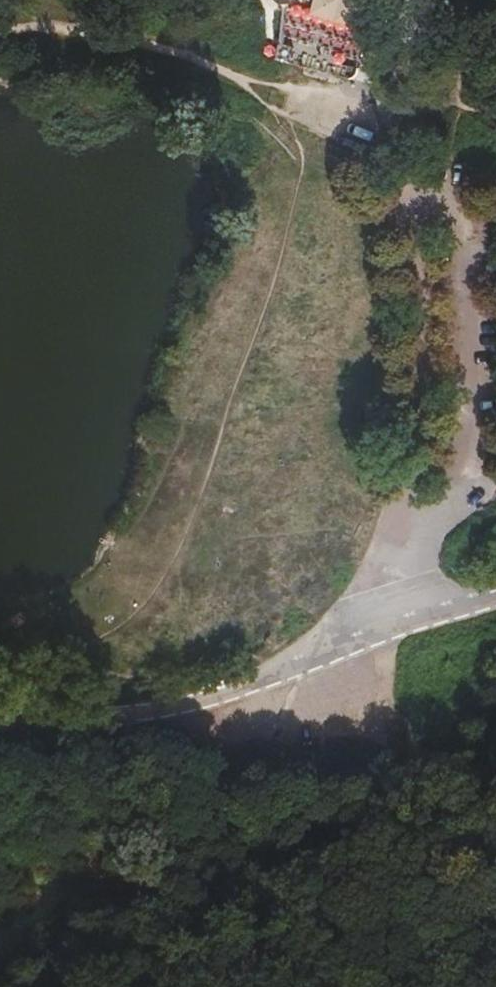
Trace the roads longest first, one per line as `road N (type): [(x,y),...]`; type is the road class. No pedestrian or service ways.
road 1 (unclassified): [(0,704),(71,715),(171,710),(301,672),(389,623),(495,593)]
road 2 (track): [(0,30),(156,50),(273,85)]
road 3 (track): [(495,778),(423,745),(394,716),(389,623)]
road 4 (track): [(273,85),(462,113)]
road 5 (track): [(273,85),(392,166)]

